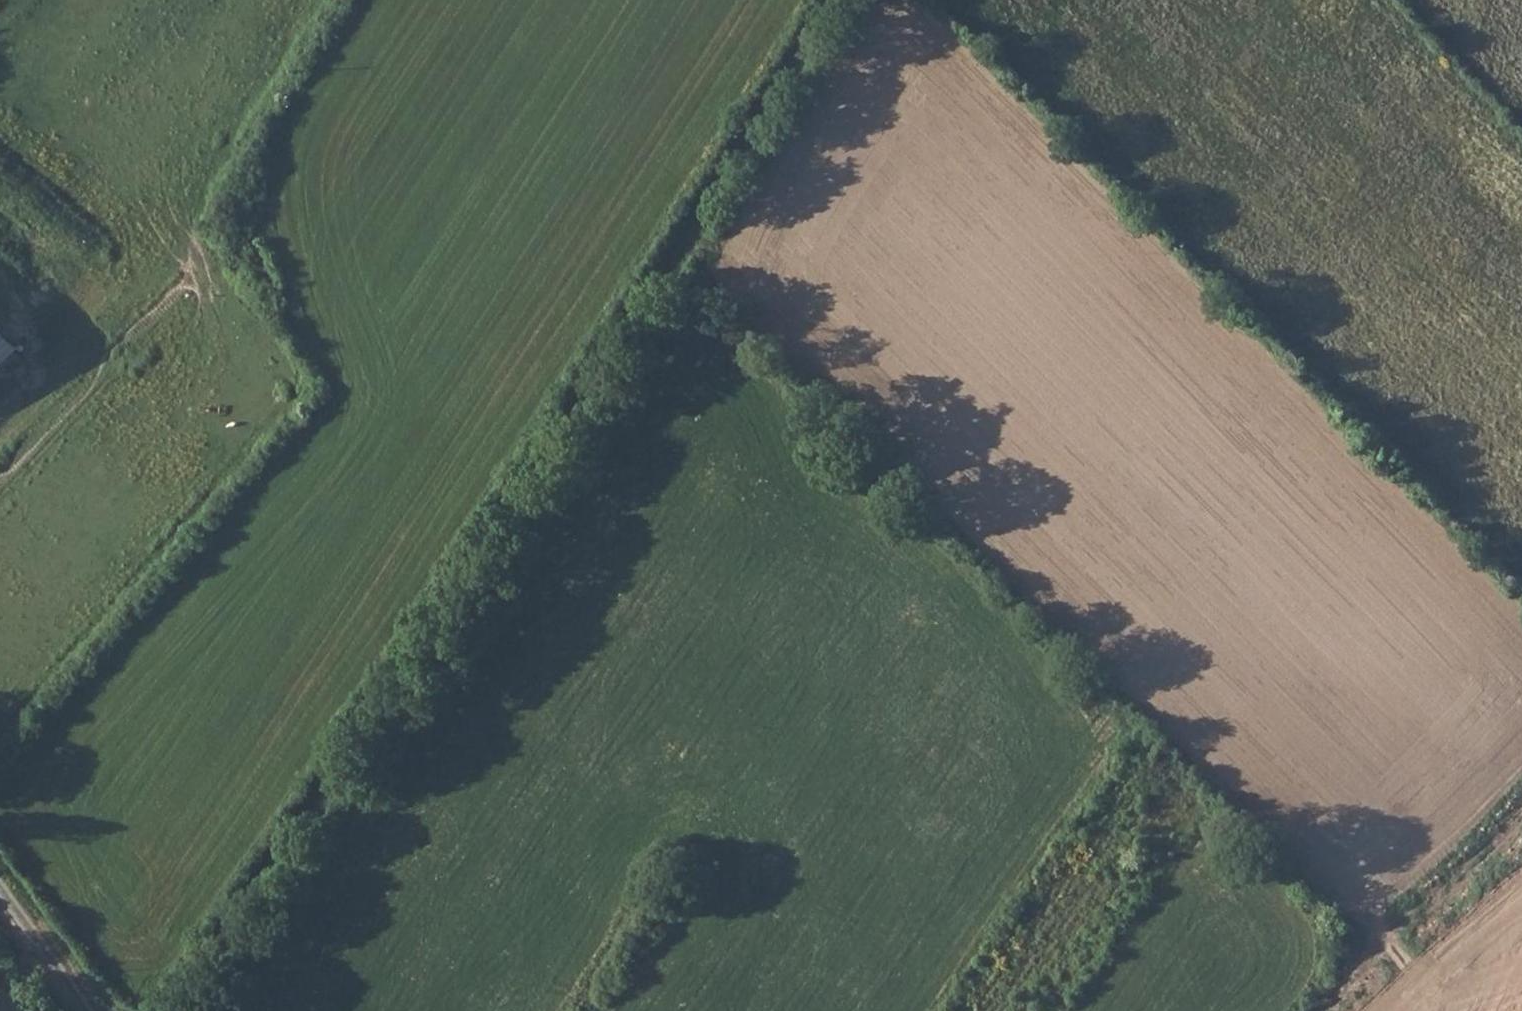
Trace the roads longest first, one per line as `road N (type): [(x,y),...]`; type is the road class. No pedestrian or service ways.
road 1 (track): [(175,1010),(832,0)]
road 2 (unclassified): [(0,887),(85,1010)]

